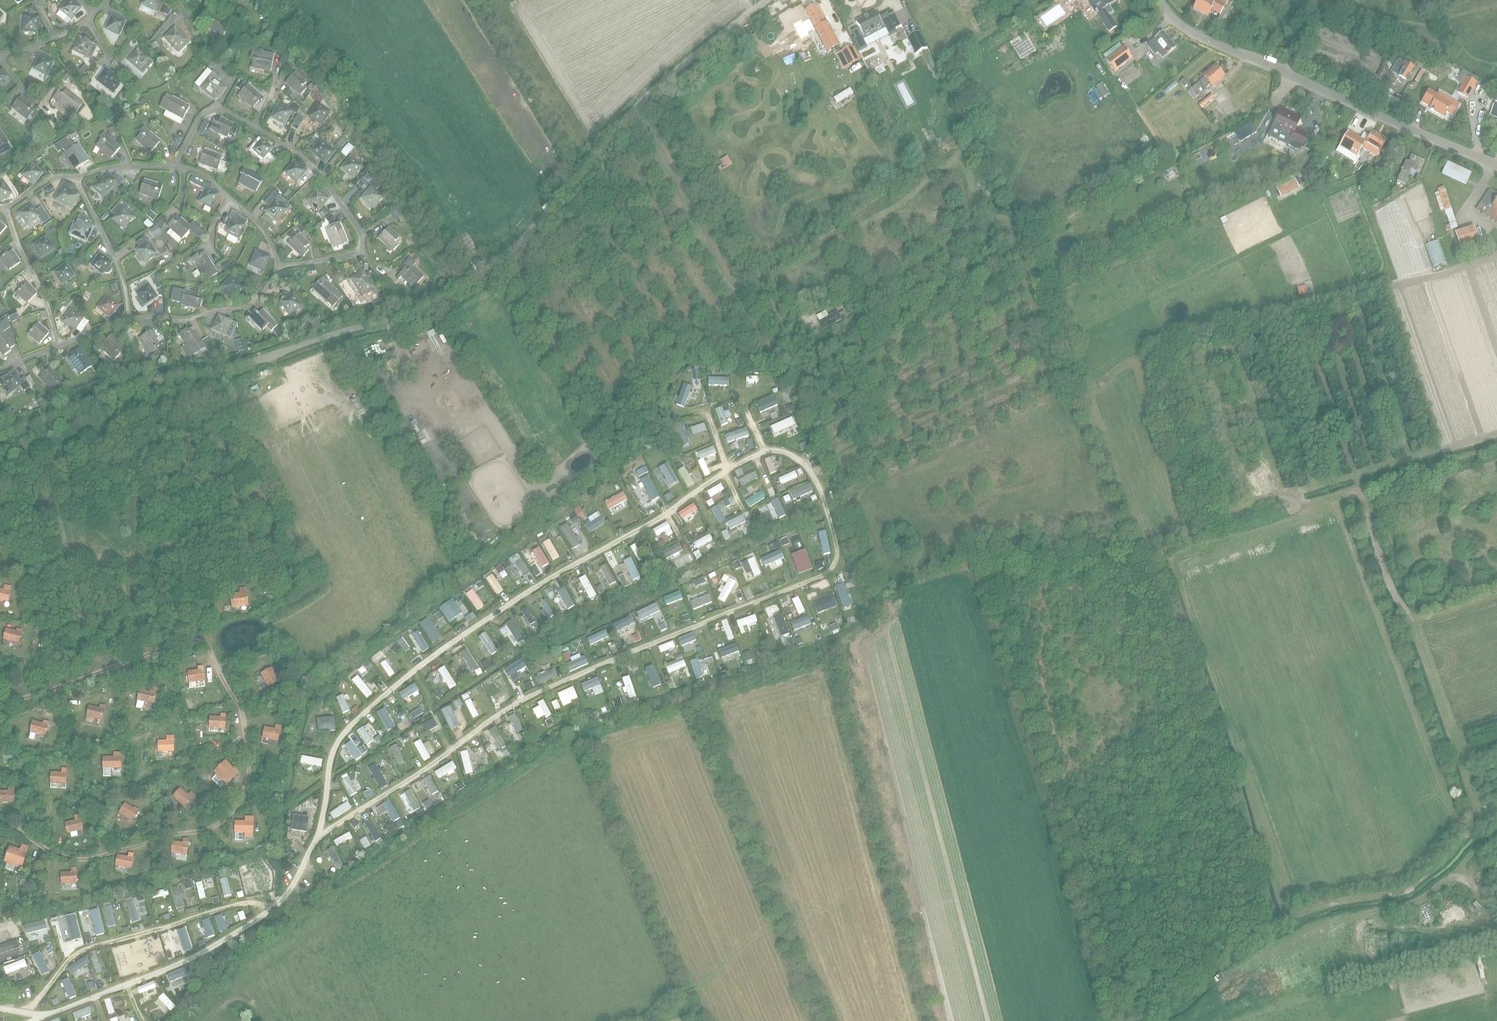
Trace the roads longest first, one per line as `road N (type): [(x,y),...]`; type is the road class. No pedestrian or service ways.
road 1 (track): [(1496,807),(1458,851),(1403,892),(1284,916),(1167,563),(1306,511),(1296,491),(1284,493),(1242,371)]
road 2 (unclassified): [(0,431),(117,388),(260,360),(447,295),(491,270),(540,221),(644,97),(766,0)]
road 3 (residential): [(1496,165),(1203,38),(1158,0)]
road 4 (track): [(1496,832),(1420,900),(1332,919),(1261,954)]
road 5 (track): [(1426,629),(1393,595),(1359,491),(1306,511)]
road 6 (track): [(1359,491),(1496,446)]

